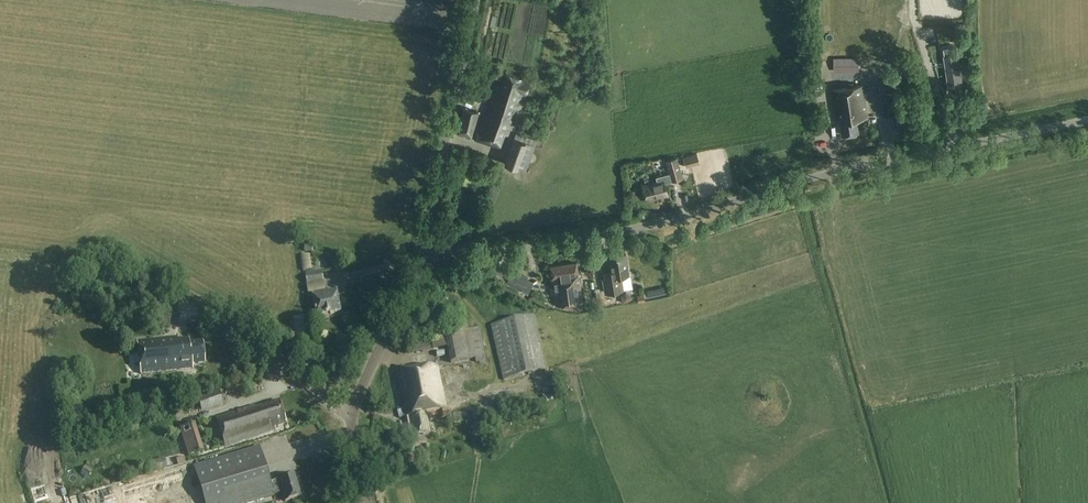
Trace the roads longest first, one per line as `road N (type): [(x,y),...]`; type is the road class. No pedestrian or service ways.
road 1 (unclassified): [(426,252),(557,244),(681,219),(801,180),(1087,121)]
road 2 (tertiary): [(371,502),(350,421),(426,252)]
road 3 (tertiary): [(426,252),(474,0)]

